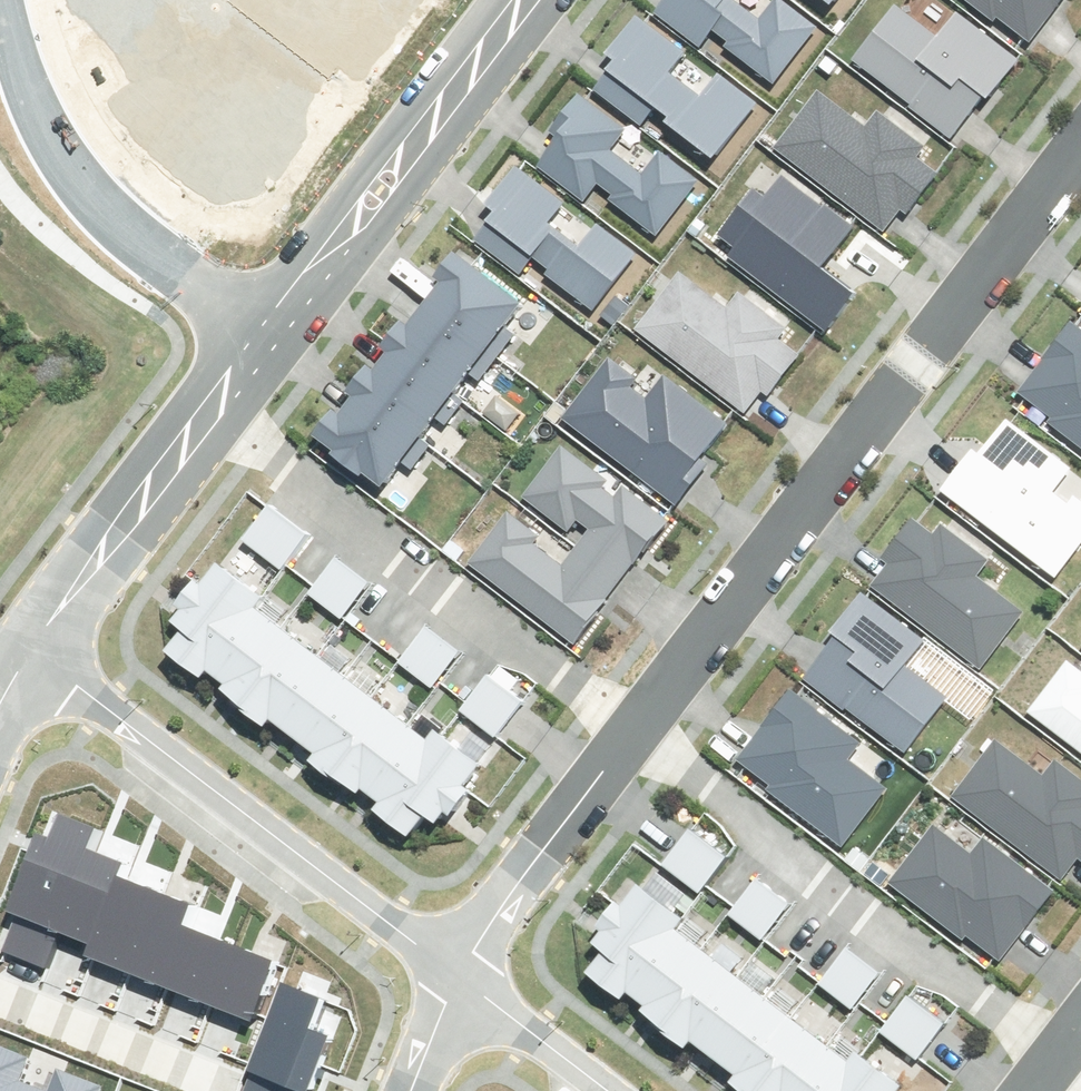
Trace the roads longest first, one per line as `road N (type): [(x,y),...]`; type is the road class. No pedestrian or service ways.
road 1 (residential): [(620,731),(1080,128)]
road 2 (residential): [(620,731),(1055,1054)]
road 3 (residential): [(29,644),(453,979)]
road 4 (residential): [(222,401),(256,438),(620,731)]
road 5 (residential): [(265,337),(93,198),(28,92),(5,0)]
road 6 (residential): [(265,337),(522,0)]
road 7 (residential): [(29,644),(222,401)]
road 8 (residential): [(453,979),(620,731)]
road 9 (residential): [(219,1075),(0,993)]
road 10 (residential): [(453,979),(601,1090)]
road 11 (residential): [(402,1090),(453,979)]

